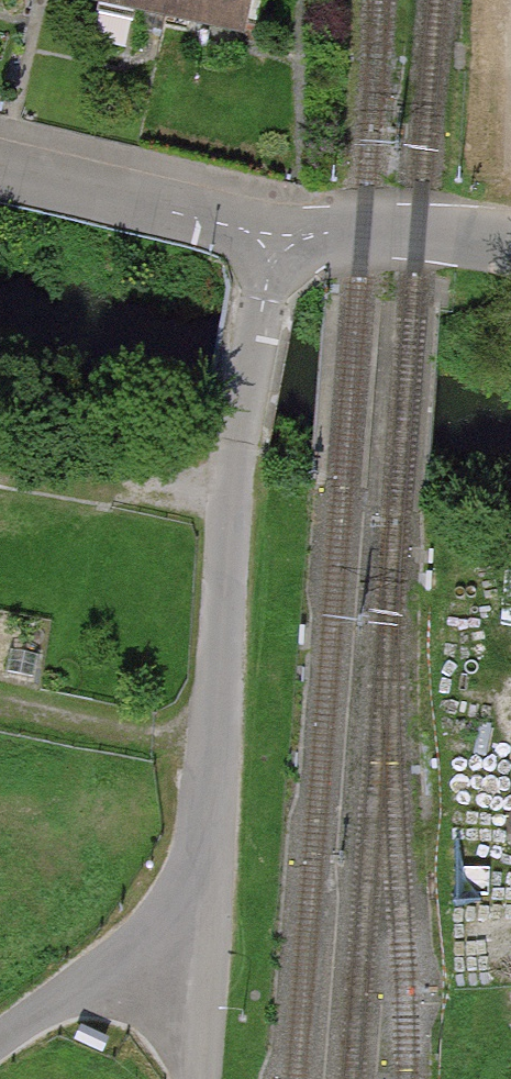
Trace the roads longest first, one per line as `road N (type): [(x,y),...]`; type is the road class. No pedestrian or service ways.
road 1 (unclassified): [(209,895),(236,441),(277,246)]
road 2 (unclassified): [(277,246),(236,227),(0,175)]
road 3 (unclassified): [(0,1046),(209,895)]
road 4 (unclassified): [(277,246),(358,227),(410,227),(510,248)]
road 5 (unclassified): [(195,1078),(209,895)]

